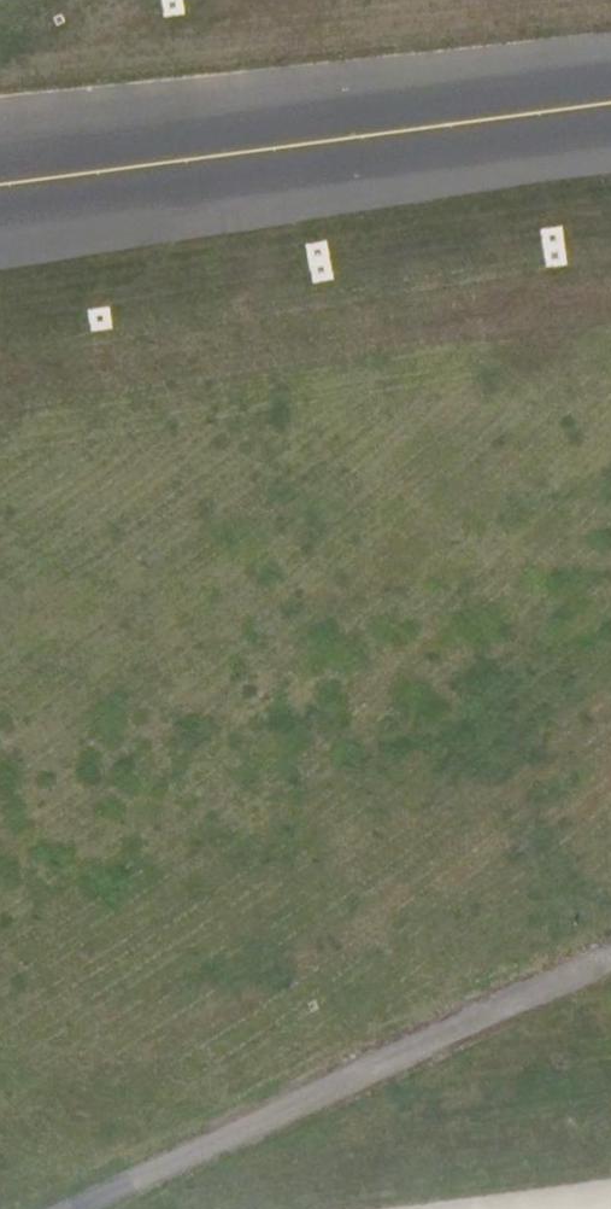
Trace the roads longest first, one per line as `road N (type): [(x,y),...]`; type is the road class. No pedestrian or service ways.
road 1 (track): [(72,1208),(610,957)]

